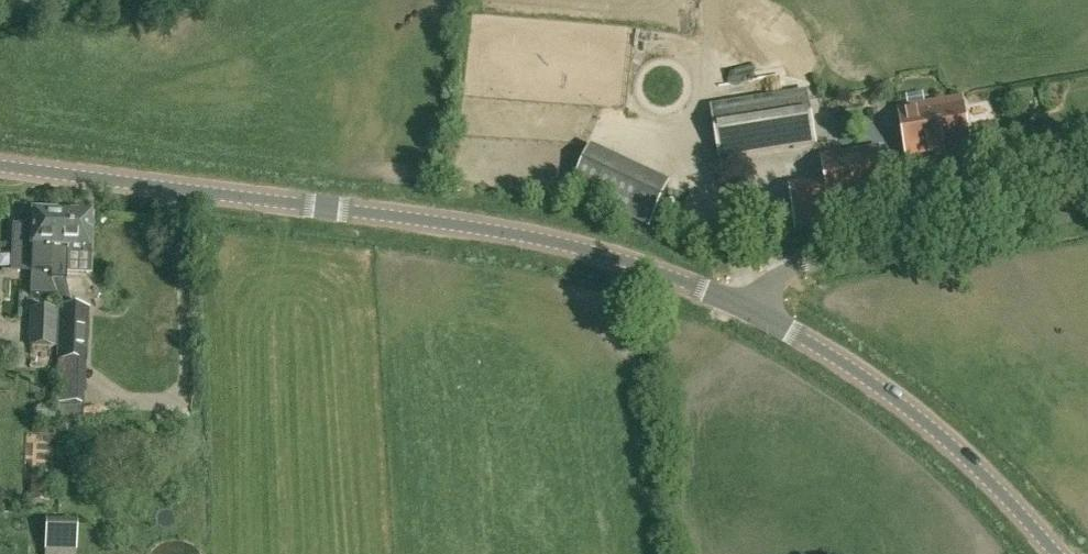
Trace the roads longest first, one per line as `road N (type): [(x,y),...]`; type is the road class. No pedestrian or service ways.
road 1 (unclassified): [(758,311),(637,263),(492,230),(0,165)]
road 2 (unclassified): [(1056,553),(936,433),(874,383),(758,311)]
road 3 (residential): [(758,311),(774,286),(810,264),(1069,217),(1087,205)]

